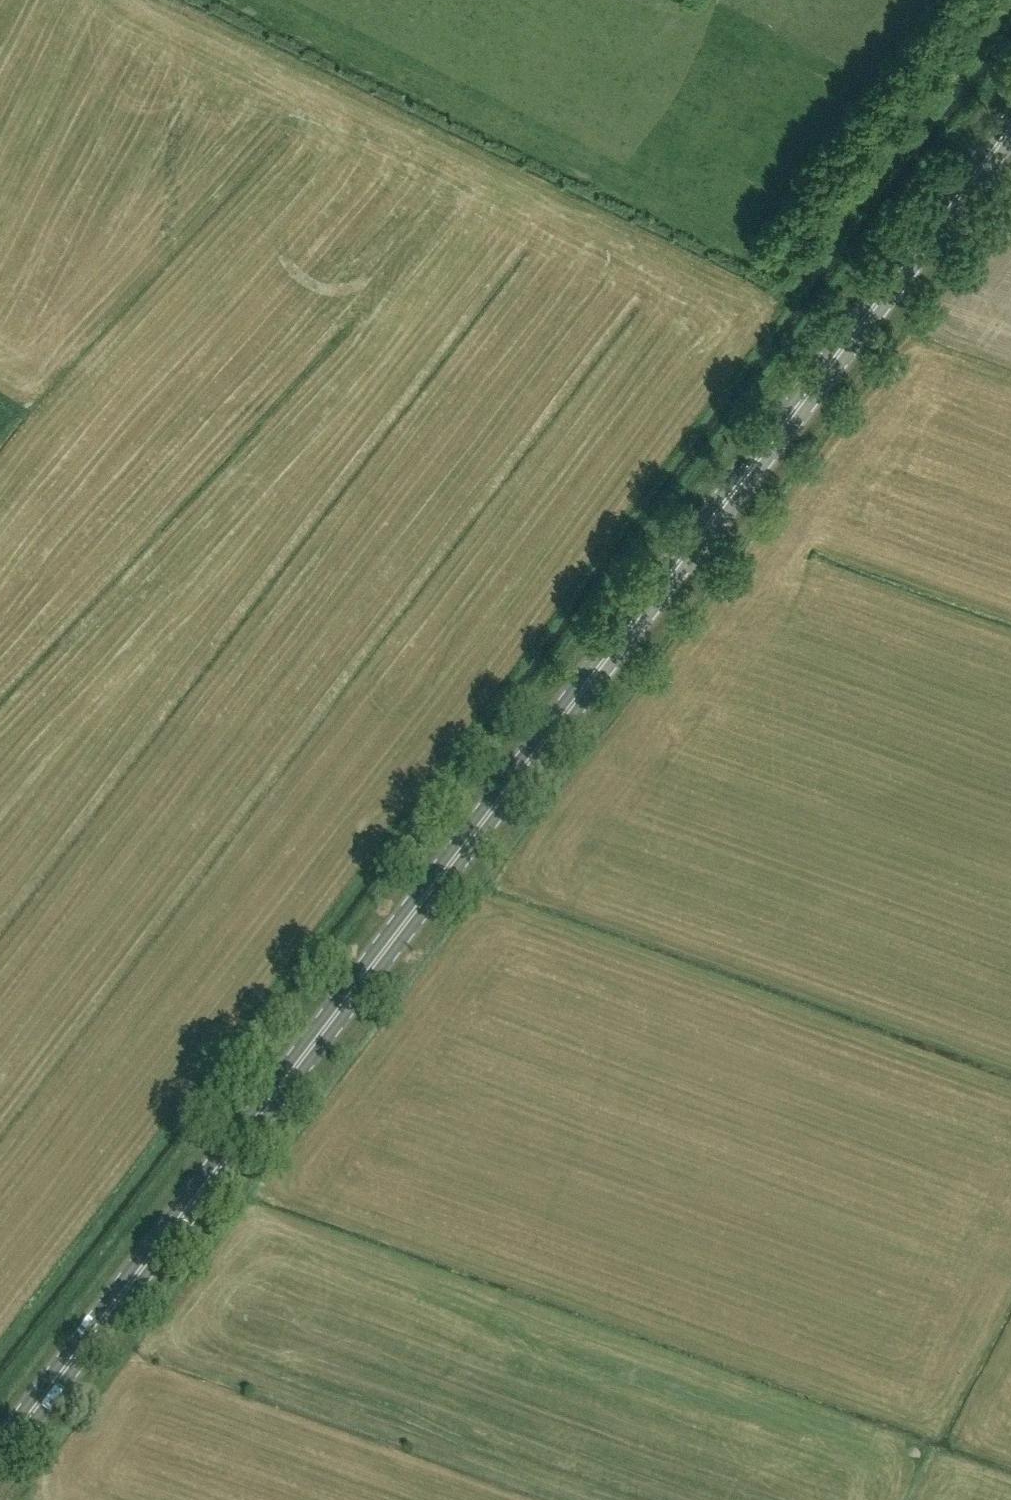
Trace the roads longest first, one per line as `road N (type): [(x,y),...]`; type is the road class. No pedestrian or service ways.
road 1 (primary): [(0,1452),(1010,127)]

